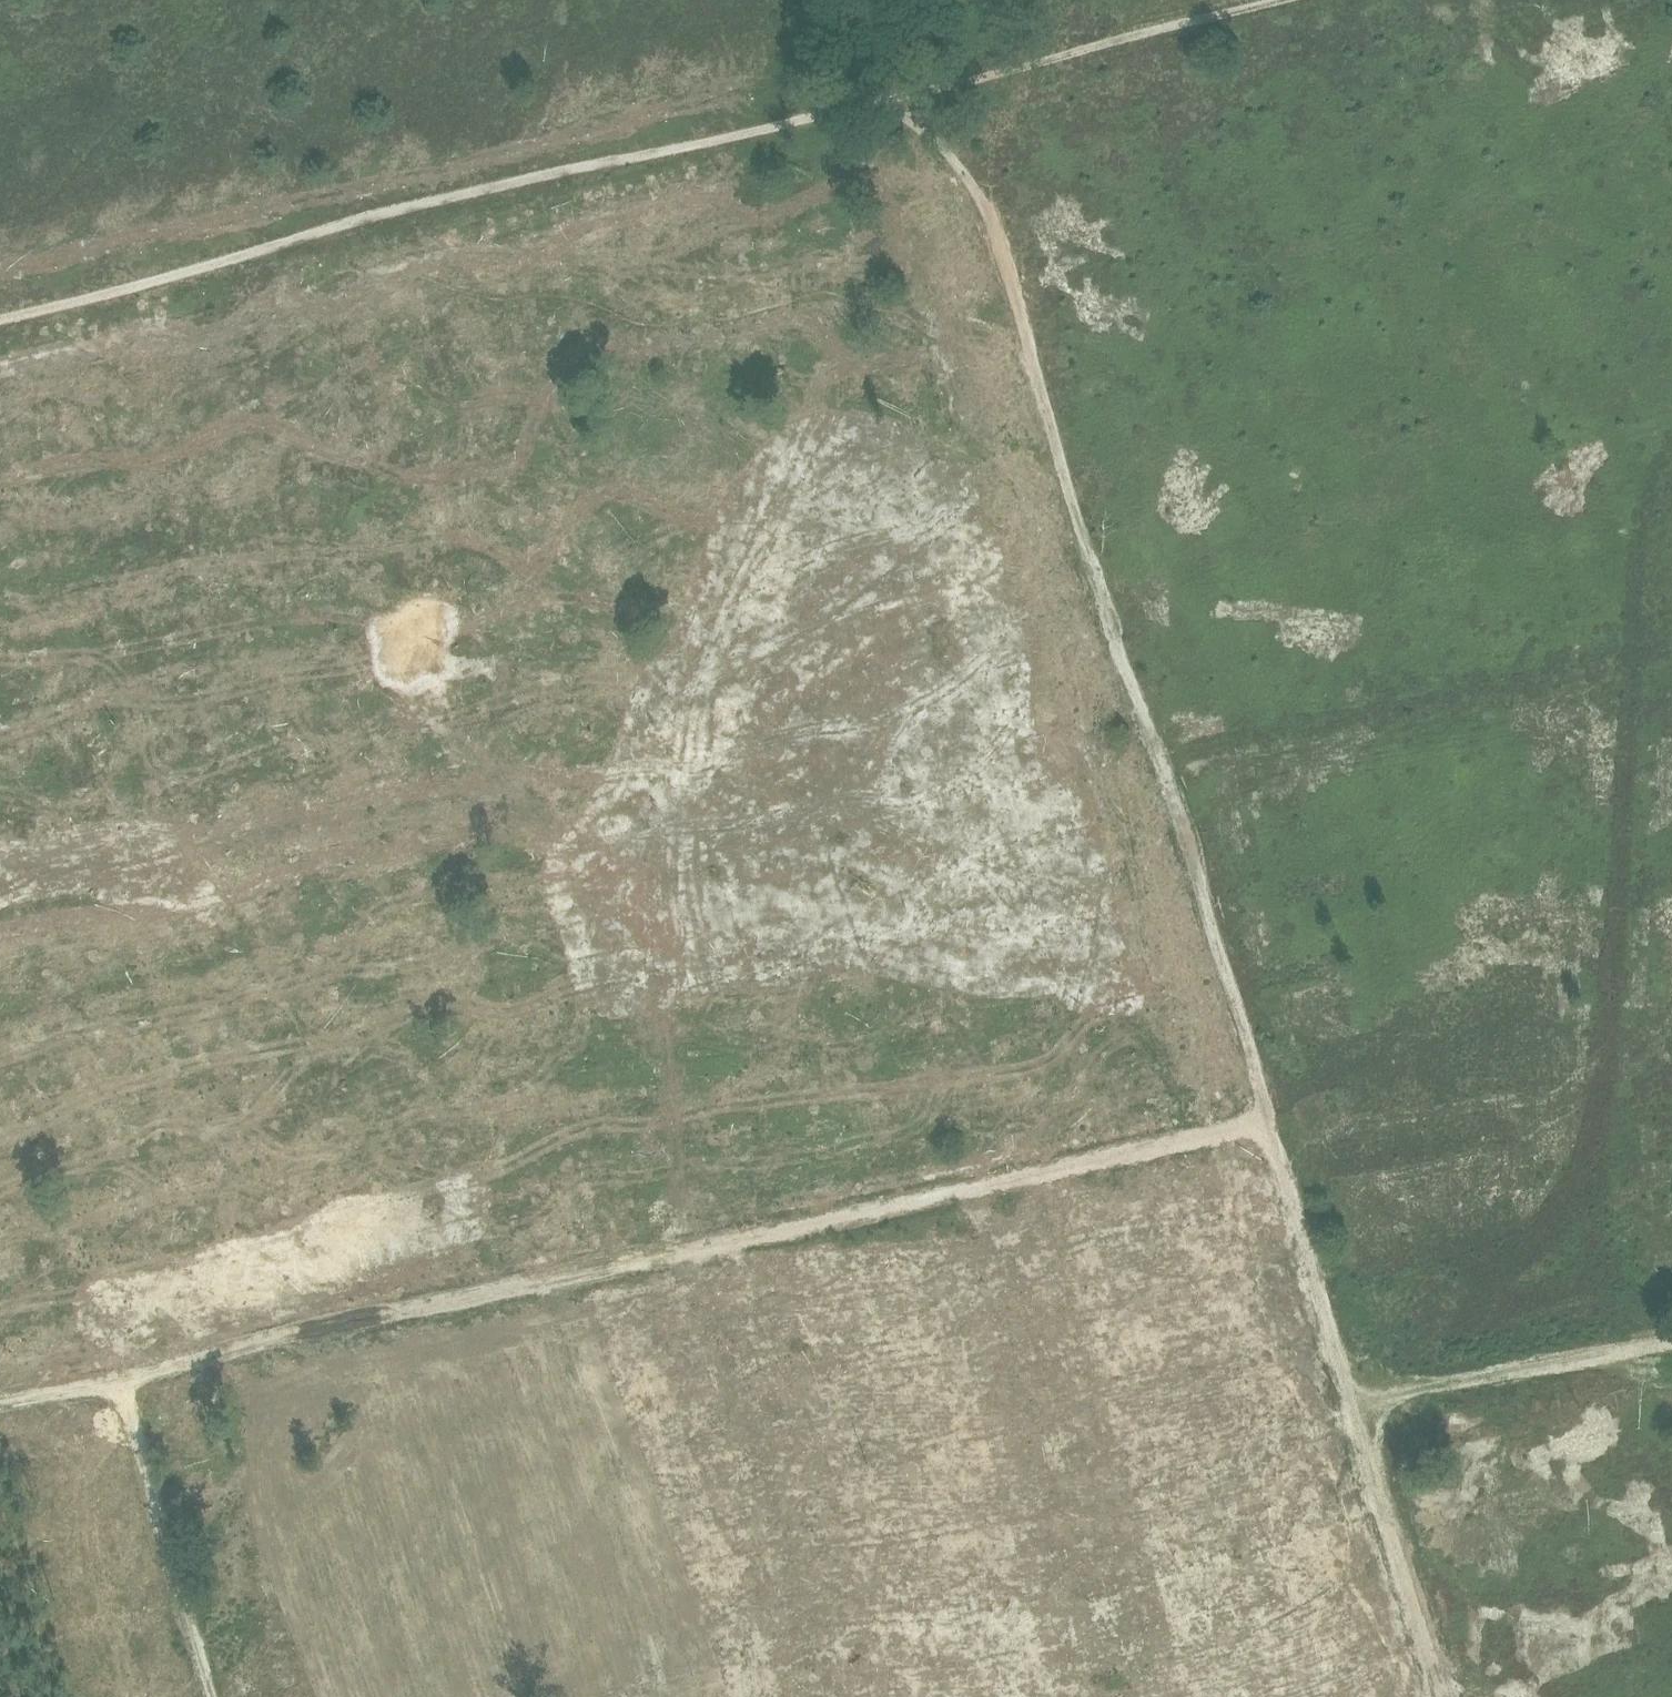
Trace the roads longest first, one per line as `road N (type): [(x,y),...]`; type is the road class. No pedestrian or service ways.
road 1 (track): [(0,1399),(1271,1119)]
road 2 (track): [(1271,1119),(1190,833),(1125,669),(983,205),(895,96)]
road 3 (track): [(895,96),(417,203),(0,318)]
road 4 (track): [(1442,1696),(1271,1119)]
road 5 (track): [(119,1374),(211,1696)]

